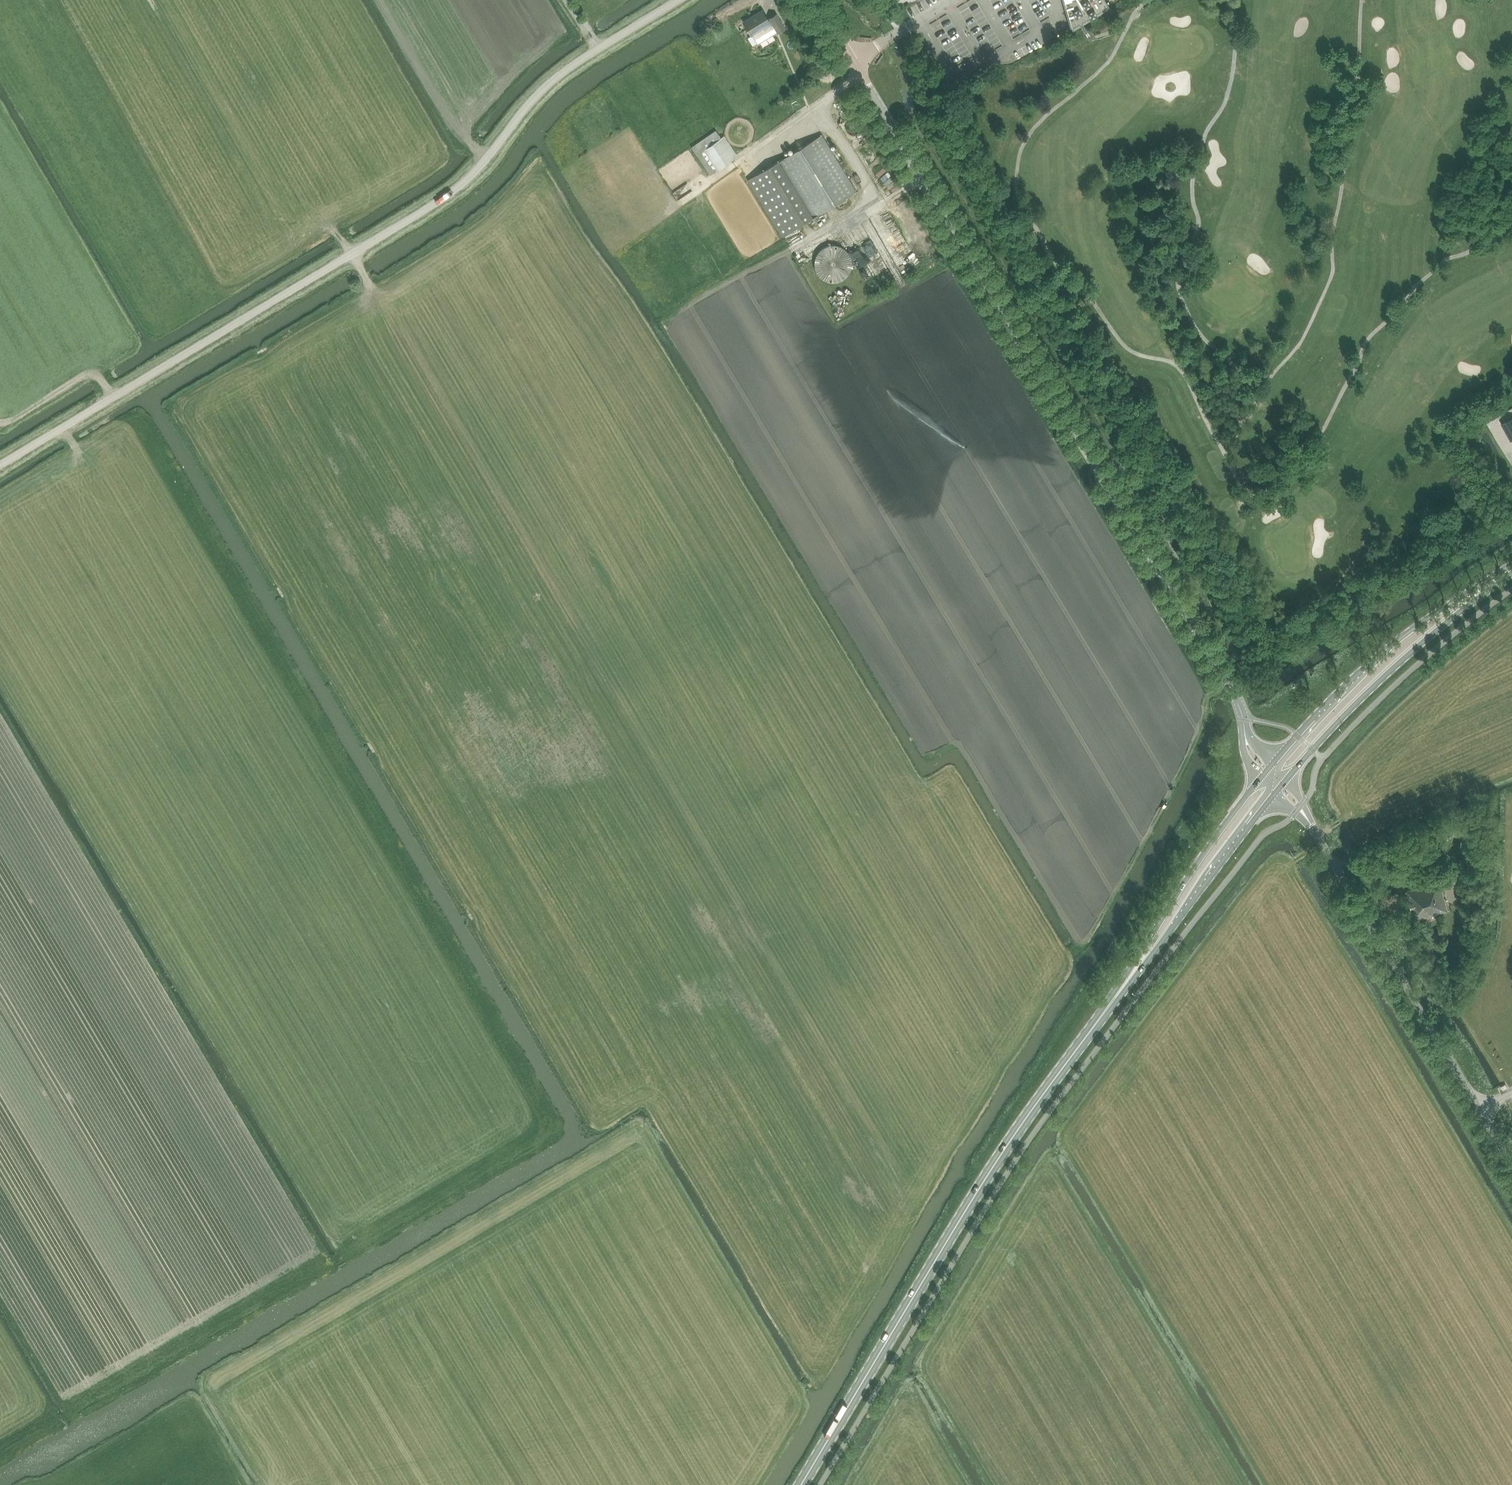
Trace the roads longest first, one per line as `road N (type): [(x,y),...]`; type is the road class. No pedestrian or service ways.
road 1 (tertiary): [(1242,720),(813,0)]
road 2 (unclassified): [(0,464),(439,201),(546,86),(674,0)]
road 3 (secondary): [(802,1484),(992,1170),(1070,1058)]
road 4 (unclassified): [(1511,1168),(1317,835)]
road 5 (secondary): [(1258,780),(1070,1058)]
road 6 (secondary): [(1070,1058),(1272,797)]
road 7 (secondary): [(1511,563),(1393,643),(1273,763)]
road 8 (secondary): [(1287,780),(1407,656),(1511,574)]

